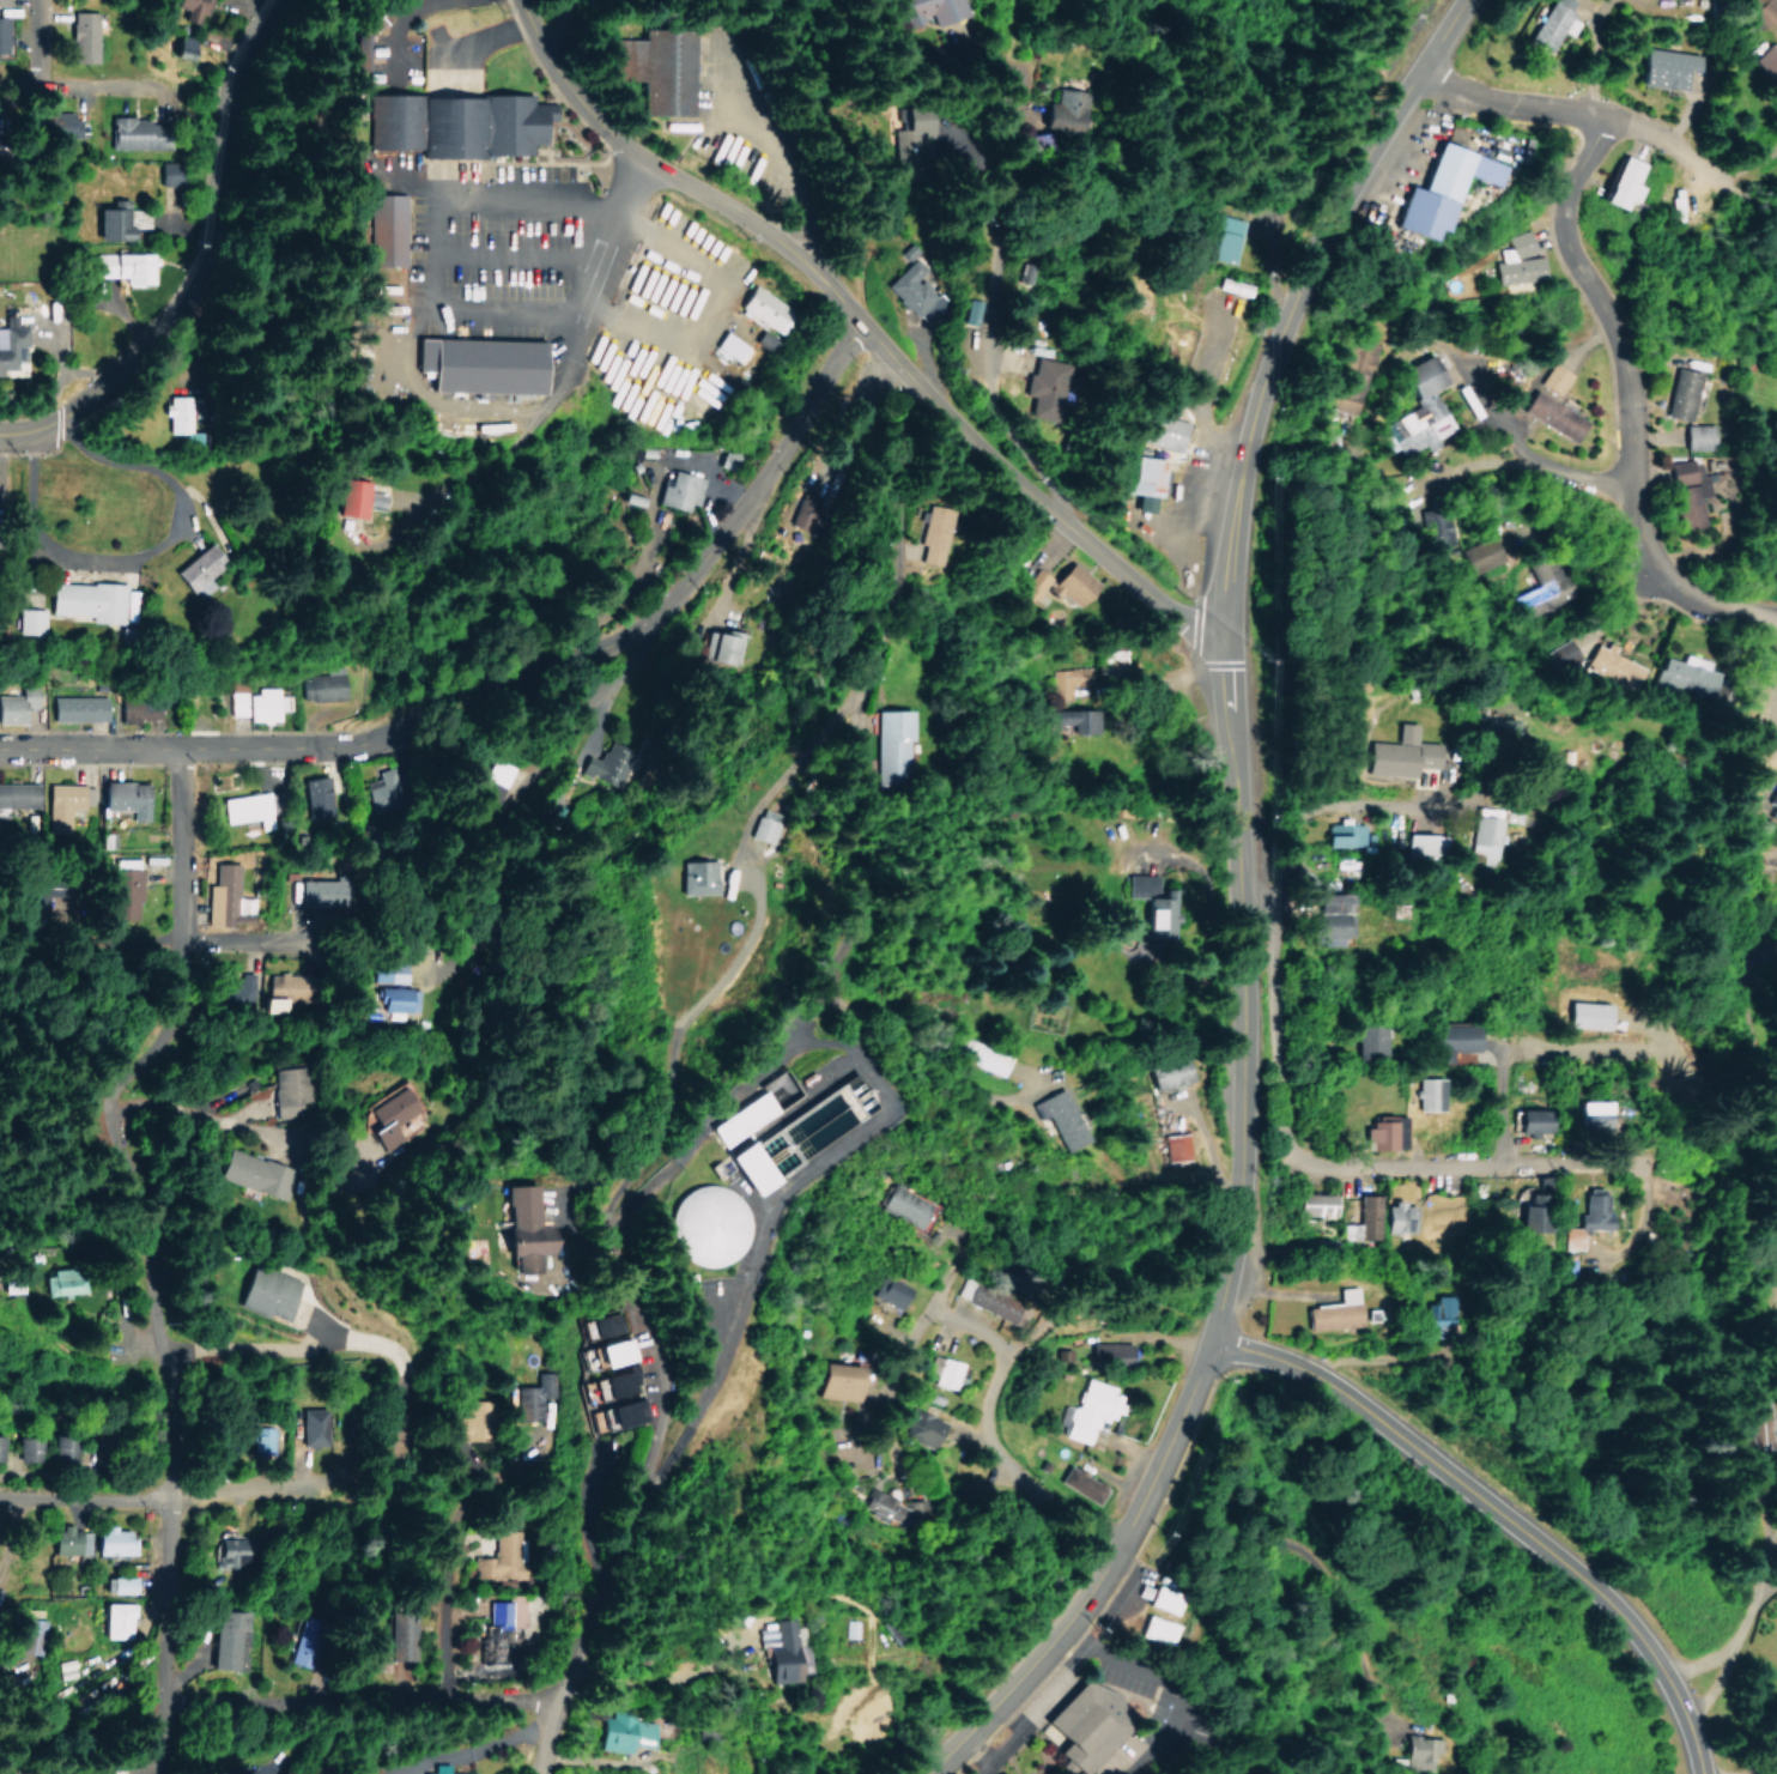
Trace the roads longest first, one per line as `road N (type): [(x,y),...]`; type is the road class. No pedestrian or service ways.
road 1 (secondary): [(928,1773),(1096,1586),(1209,1343),(1235,1218),(1239,1144),(1241,946),(1224,643)]
road 2 (residential): [(180,747),(180,1013),(105,1083),(98,1101),(148,1200),(144,1283),(171,1493),(159,1773)]
road 3 (residential): [(0,748),(338,747),(410,731),(630,634),(687,580),(763,484),(859,326)]
road 4 (tertiary): [(1224,643),(1182,622),(1055,519),(886,362),(823,280),(768,234),(643,163),(599,127),(565,89),(519,0)]
road 5 (residential): [(832,983),(712,1113),(608,1193),(594,1279),(660,1379),(659,1453),(592,1586)]
road 6 (residential): [(886,362),(893,565),(849,706),(744,958),(679,1046)]
road 7 (secondary): [(1224,643),(1231,526),(1253,408),(1287,309),(1345,190),(1466,0)]
road 8 (tertiary): [(1699,1773),(1693,1739),(1664,1677),(1624,1621),(1570,1569),(1314,1378),(1209,1343)]
road 9 (residential): [(1609,117),(1561,211),(1564,240),(1613,329),(1625,375),(1636,529),(1670,585),(1711,606),(1776,620)]
road 10 (residential): [(556,1700),(0,1724)]
road 11 (tertiary): [(61,419),(168,322),(205,265),(226,99),(242,55),(277,0)]
road 12 (residential): [(1636,1160),(1286,1156),(1263,1049)]
road 13 (residential): [(1029,495),(987,393),(975,243),(1002,66)]
road 14 (residential): [(1121,1545),(1011,1479),(989,1448),(981,1416),(1005,1352),(1048,1313)]
road 15 (residential): [(0,1490),(171,1493),(322,1478)]
road 16 (residential): [(1414,77),(1467,98),(1609,117),(1673,146)]
road 17 (residential): [(56,949),(310,944)]
road 18 (residential): [(1631,486),(1570,476),(1504,446),(1461,369)]
road 19 (residential): [(1270,853),(1302,809),(1447,800)]
road 20 (residential): [(1005,1352),(929,1308),(874,1403)]
road 21 (residential): [(1263,1049),(1273,970),(1270,853)]
road 22 (residential): [(643,163),(576,338)]
road 23 (residential): [(445,1699),(448,1520)]
road 24 (residential): [(257,1127),(146,1102),(98,1101)]
road 25 (residential): [(1664,1677),(1715,1660),(1734,1643),(1758,1586)]

